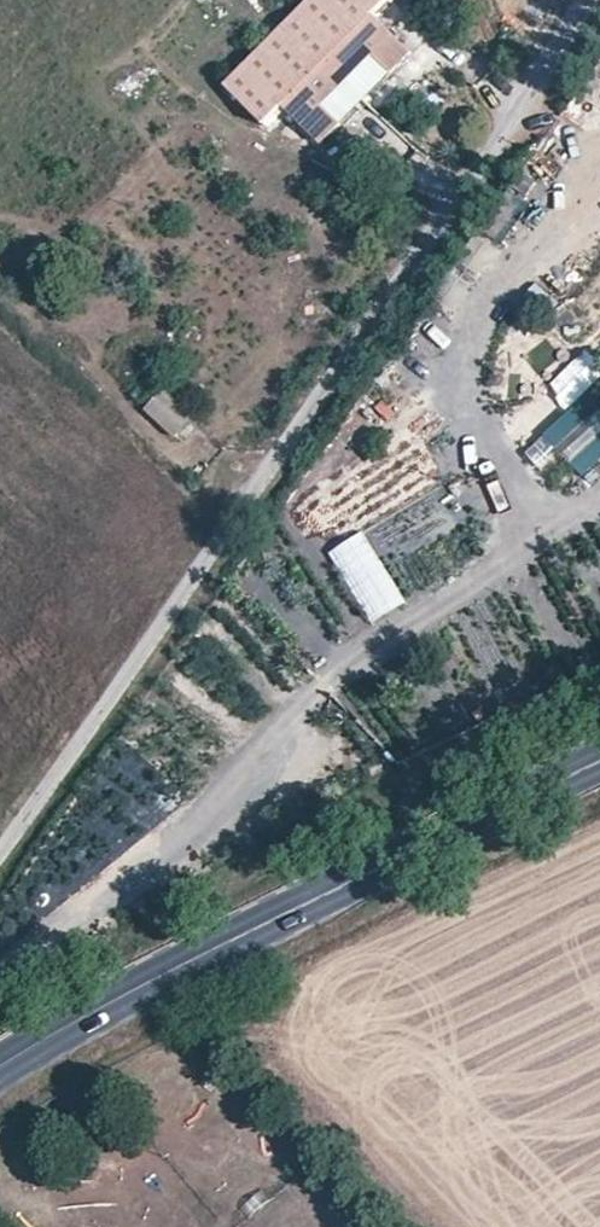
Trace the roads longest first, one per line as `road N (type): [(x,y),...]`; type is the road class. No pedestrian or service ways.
road 1 (unclassified): [(588,0),(348,361),(0,850)]
road 2 (primary): [(599,755),(152,974),(0,1068)]

